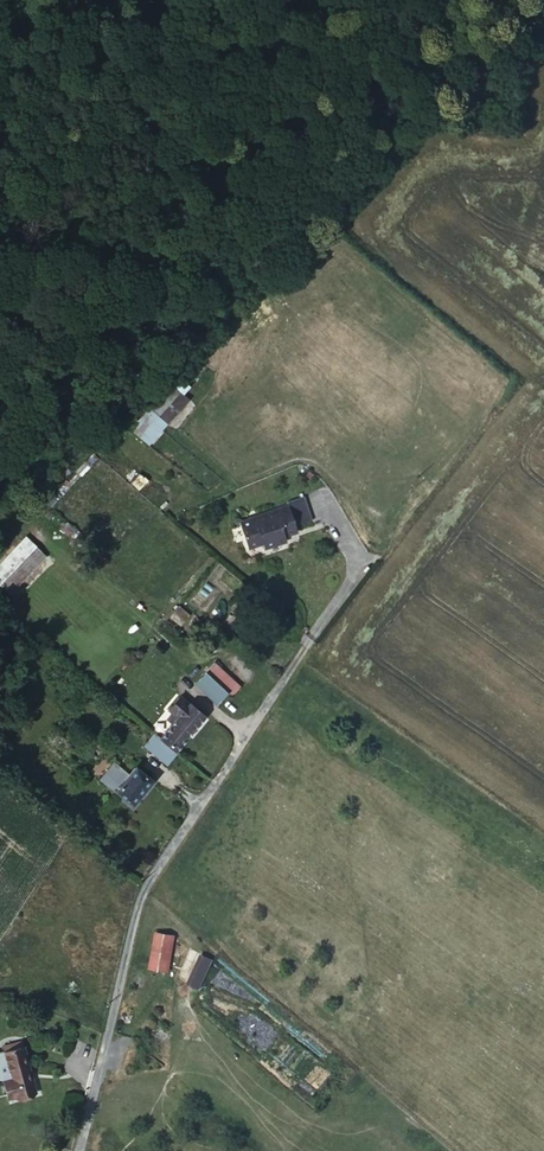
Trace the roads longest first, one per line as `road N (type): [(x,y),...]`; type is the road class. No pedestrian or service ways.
road 1 (unclassified): [(77,1150),(139,894),(353,575),(330,509)]

